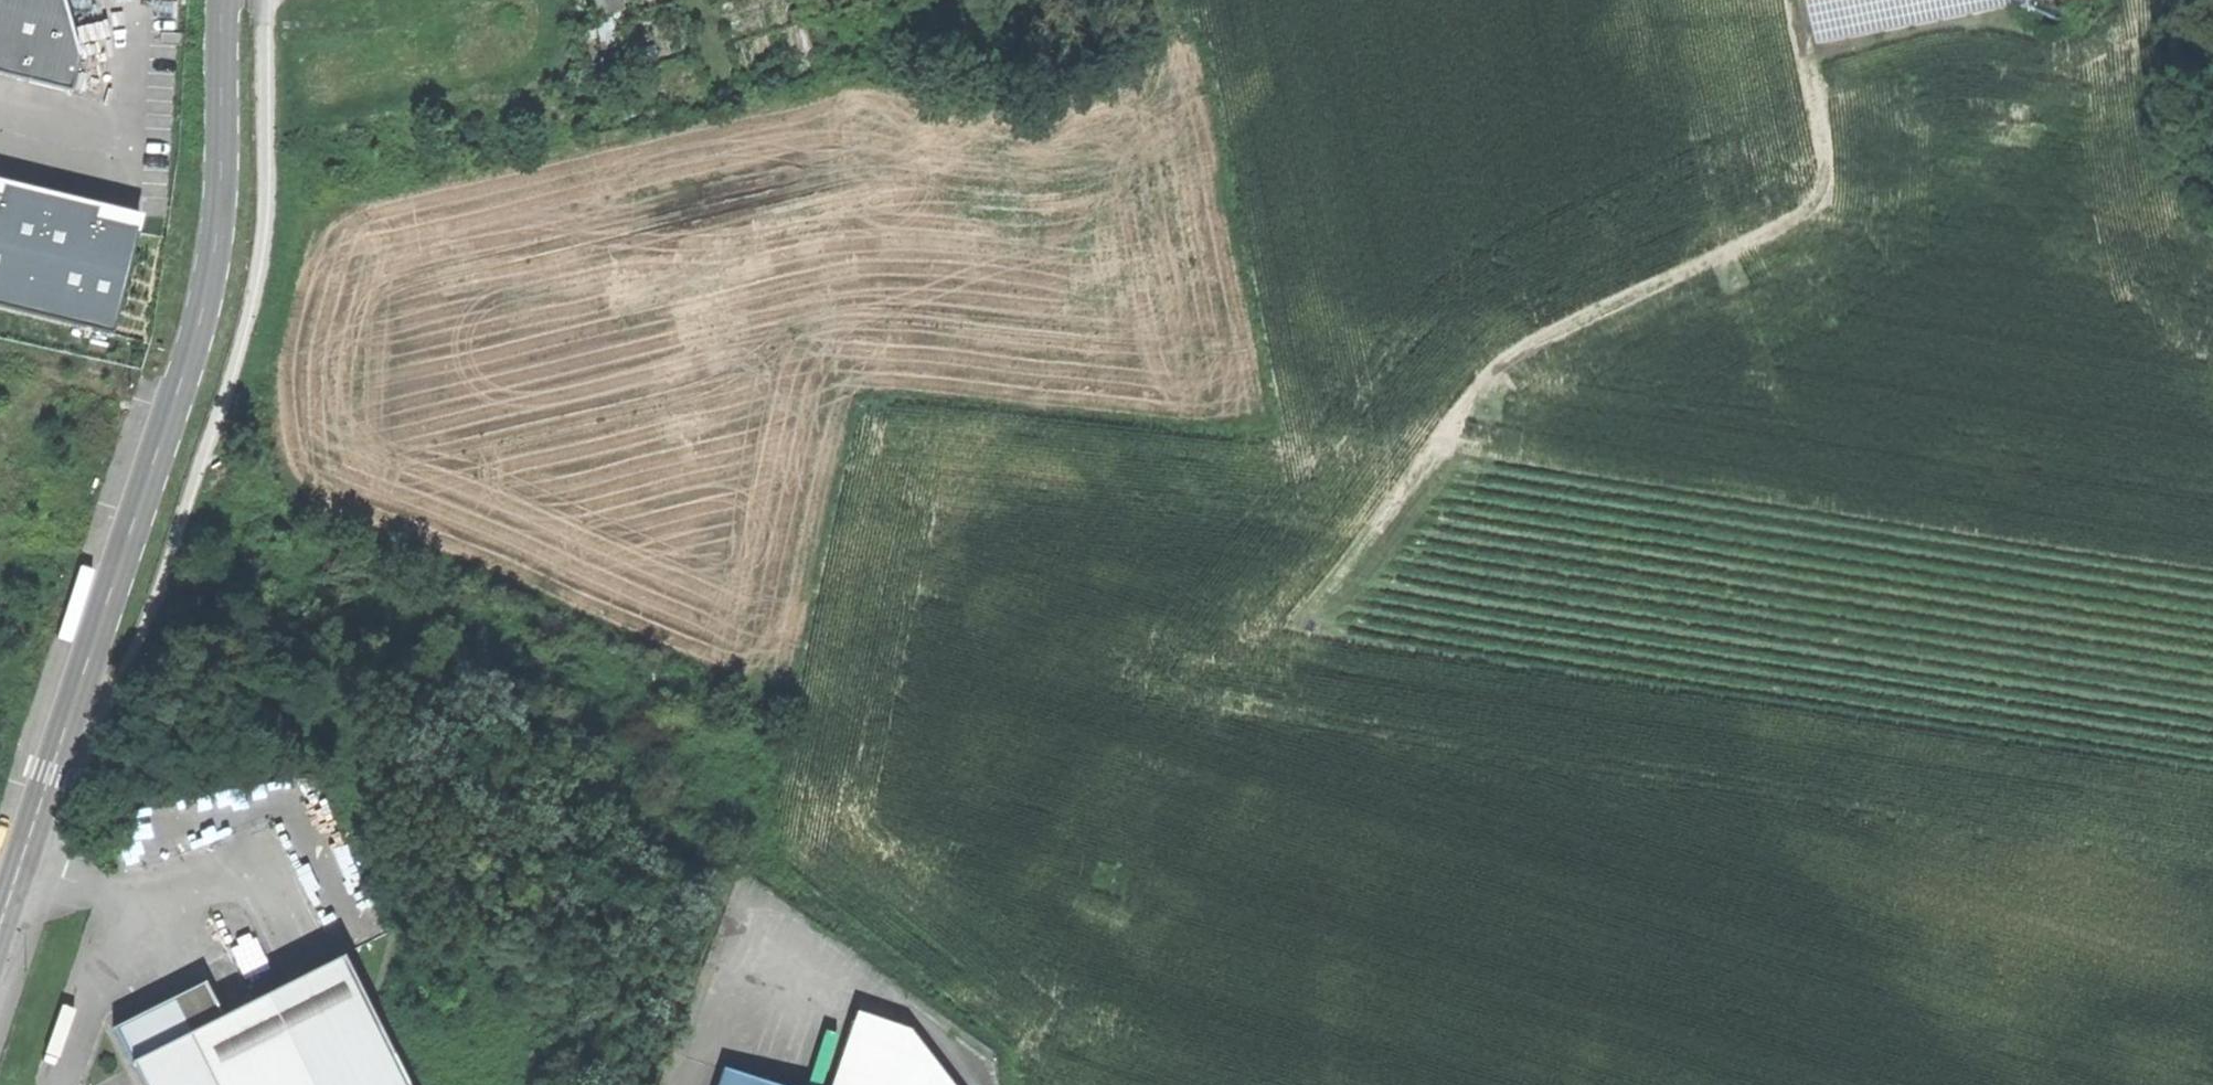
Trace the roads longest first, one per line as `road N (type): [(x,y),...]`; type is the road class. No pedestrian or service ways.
road 1 (secondary): [(0,928),(206,298),(221,179),(221,0)]

